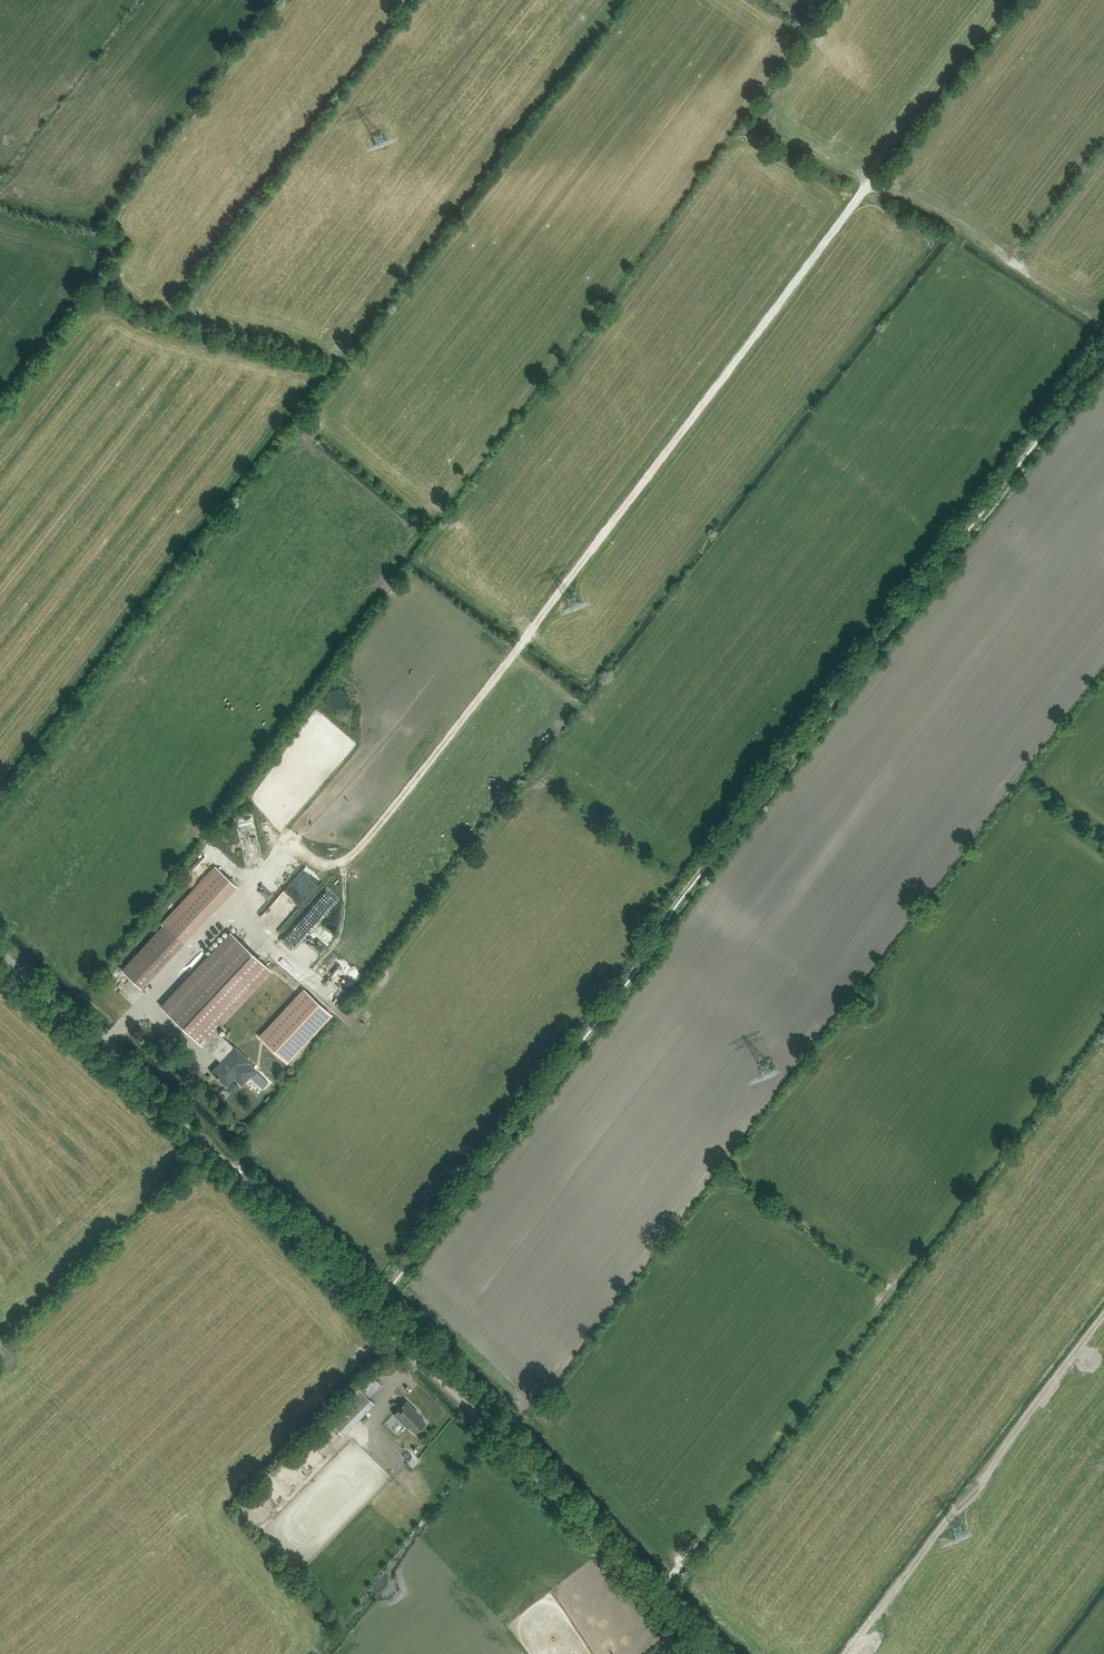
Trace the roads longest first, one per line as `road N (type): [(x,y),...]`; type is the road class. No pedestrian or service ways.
road 1 (tertiary): [(704,1653),(374,1308),(0,954)]

